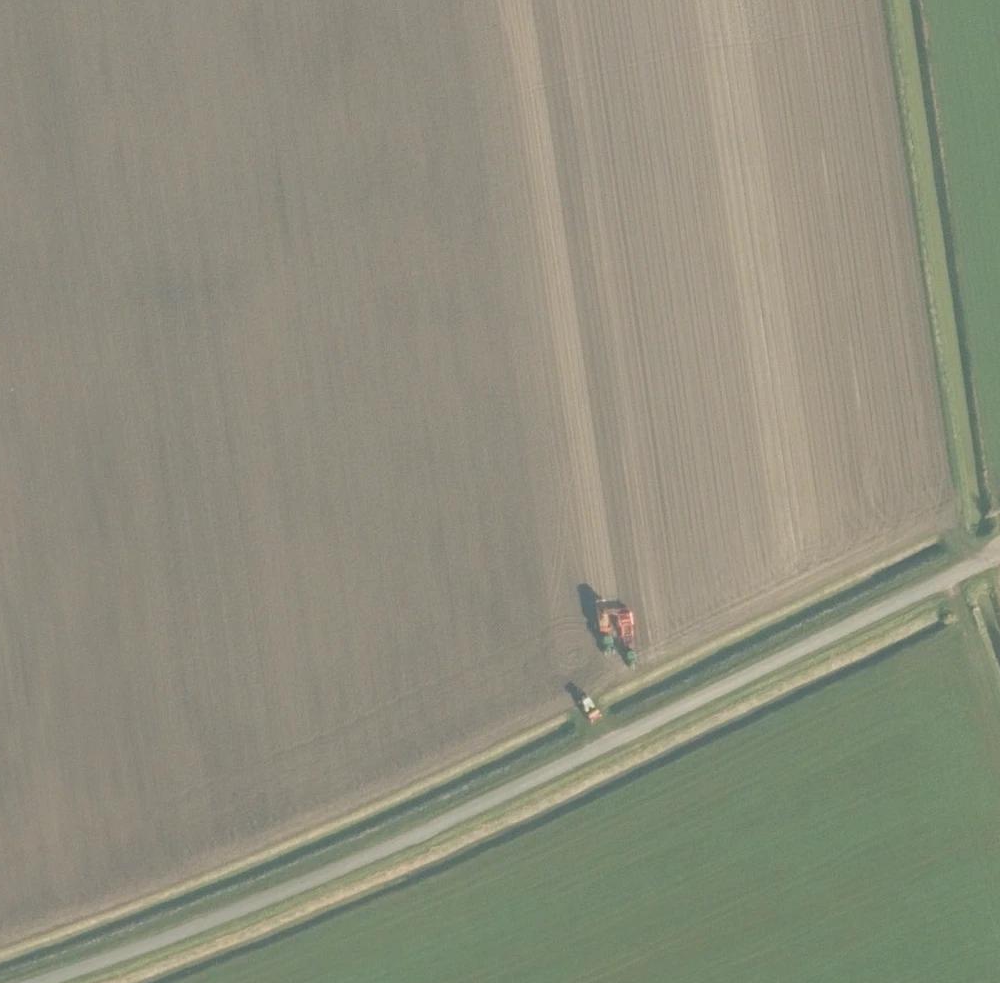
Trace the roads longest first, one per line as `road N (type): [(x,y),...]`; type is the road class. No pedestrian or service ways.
road 1 (unclassified): [(44,982),(255,912),(999,555)]

